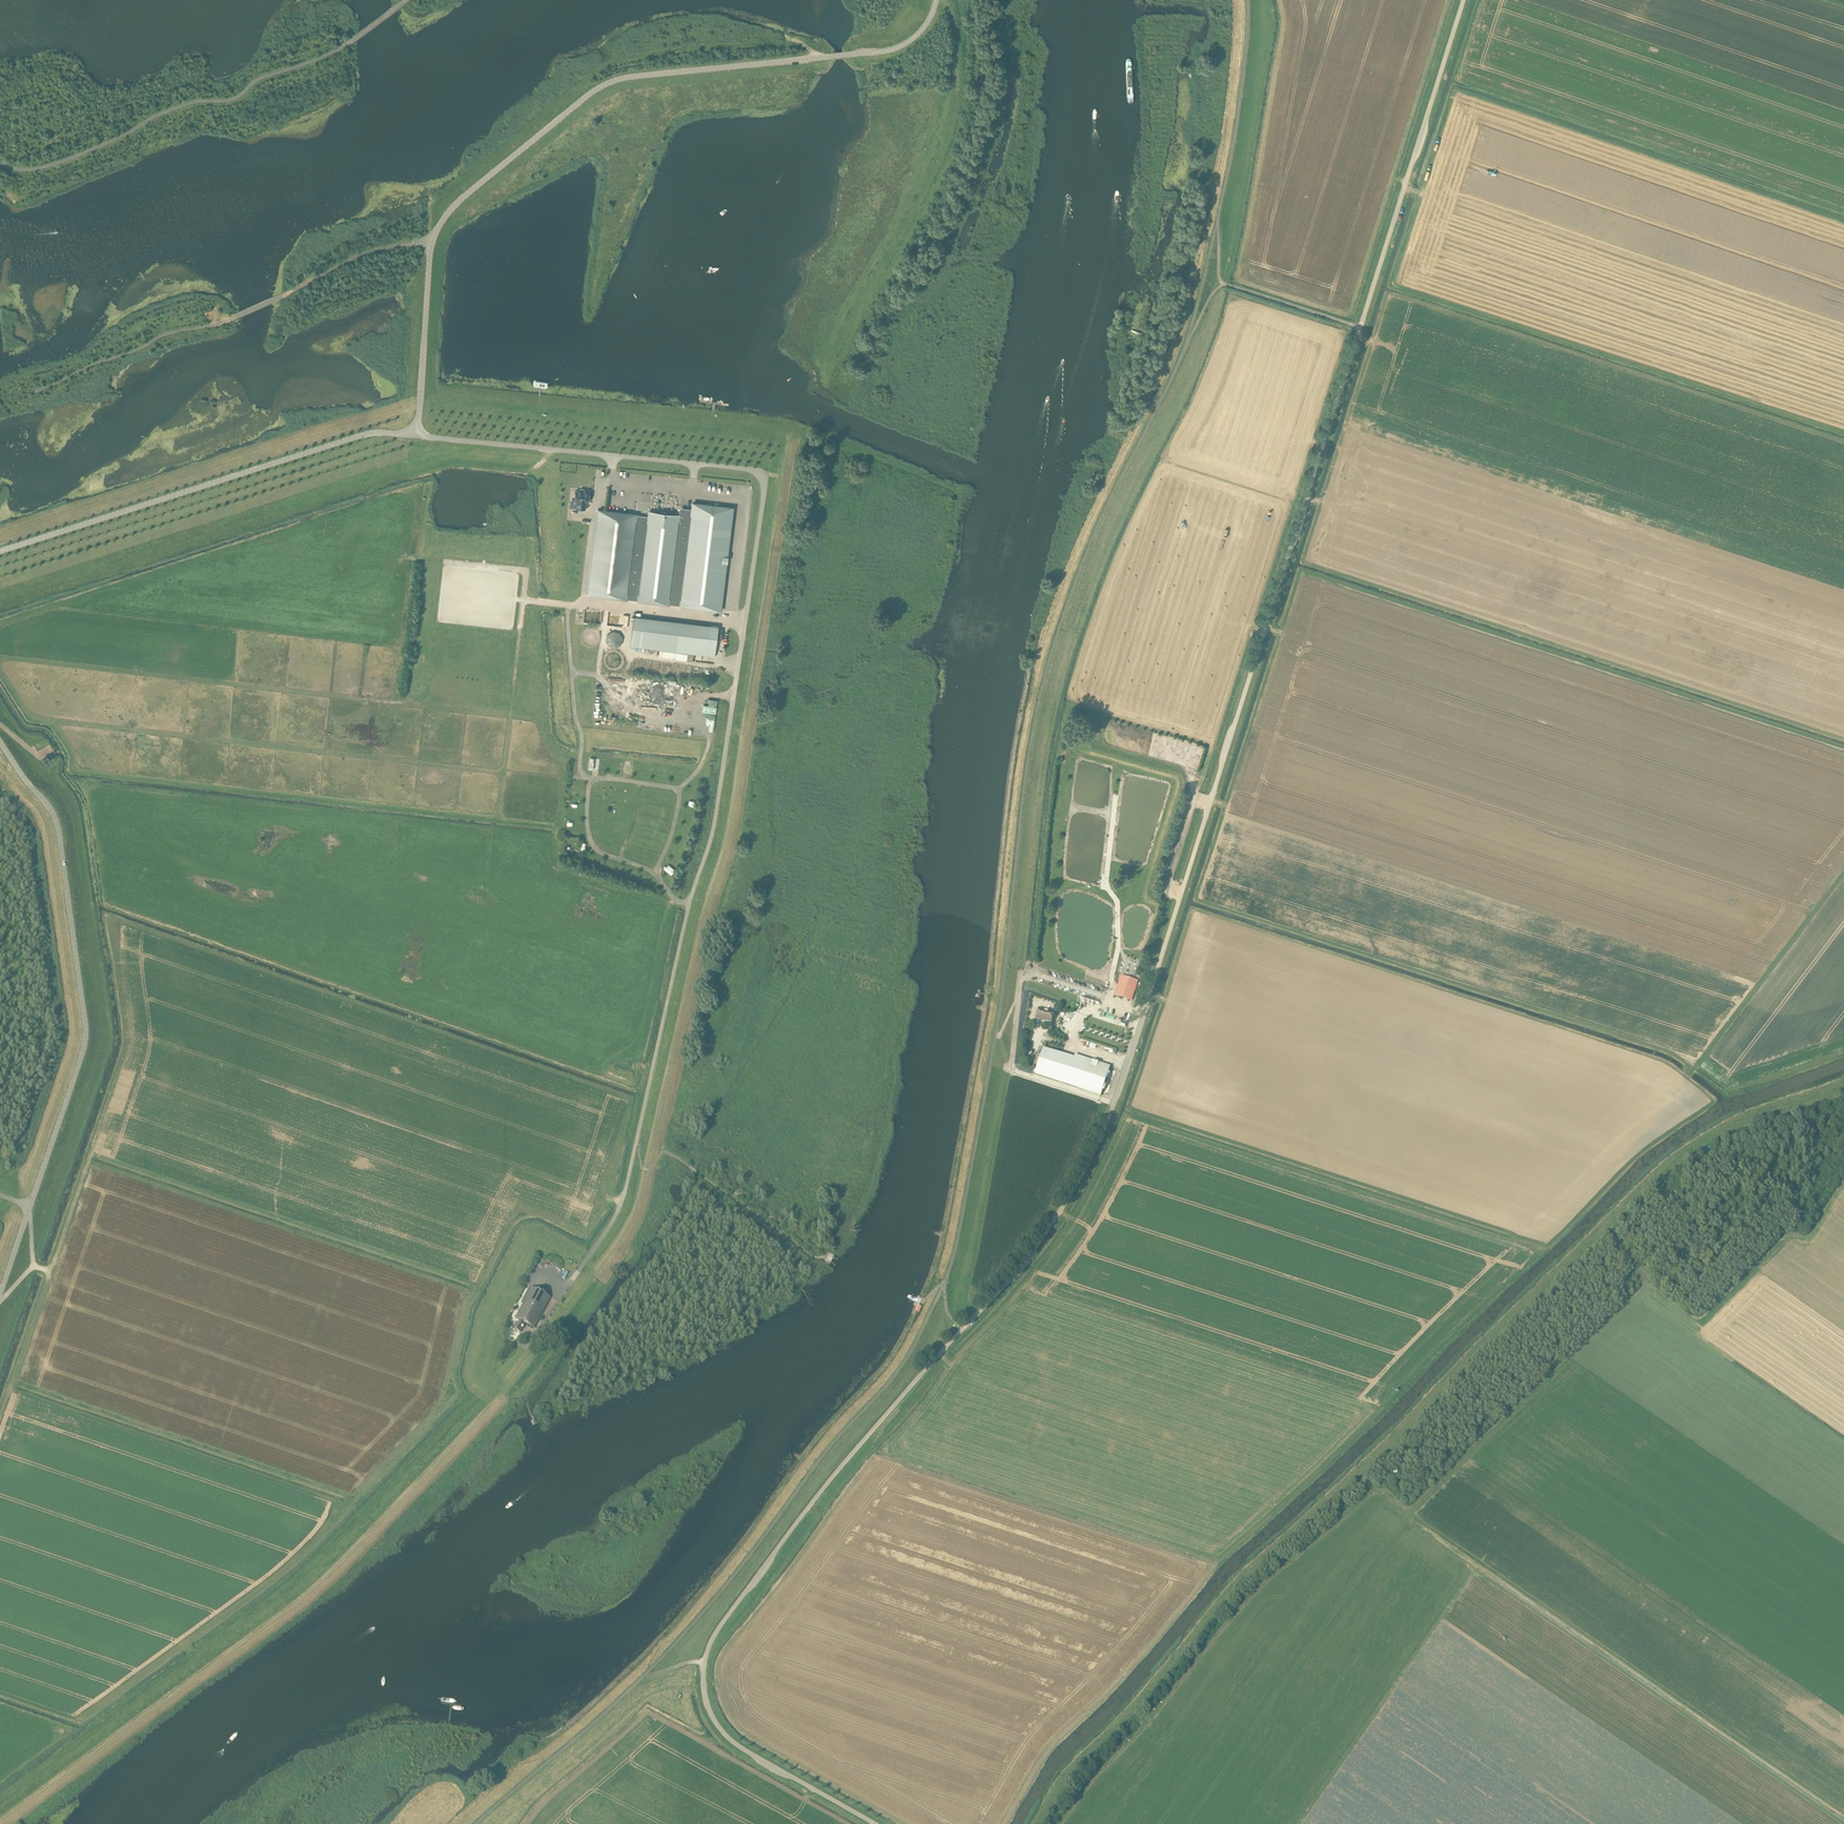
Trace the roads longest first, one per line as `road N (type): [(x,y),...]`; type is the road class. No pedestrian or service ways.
road 1 (unclassified): [(877,1823),(733,1742),(709,1710),(706,1658),(798,1521),(869,1434),(1041,1250),(1101,1150),(1464,0)]
road 2 (unclassified): [(579,1270),(622,1202),(716,821),(764,486),(760,474),(739,467),(418,435)]
road 3 (unclassified): [(432,242),(457,202),(594,90),(619,79),(891,50),(919,33),(936,0)]
road 4 (unclassified): [(29,1207),(86,1037),(56,823),(0,744)]
road 5 (unclassified): [(32,393),(169,333),(223,321),(358,255),(432,242)]
road 6 (unclassified): [(0,550),(380,431)]
road 7 (unclassified): [(418,435),(432,242)]

